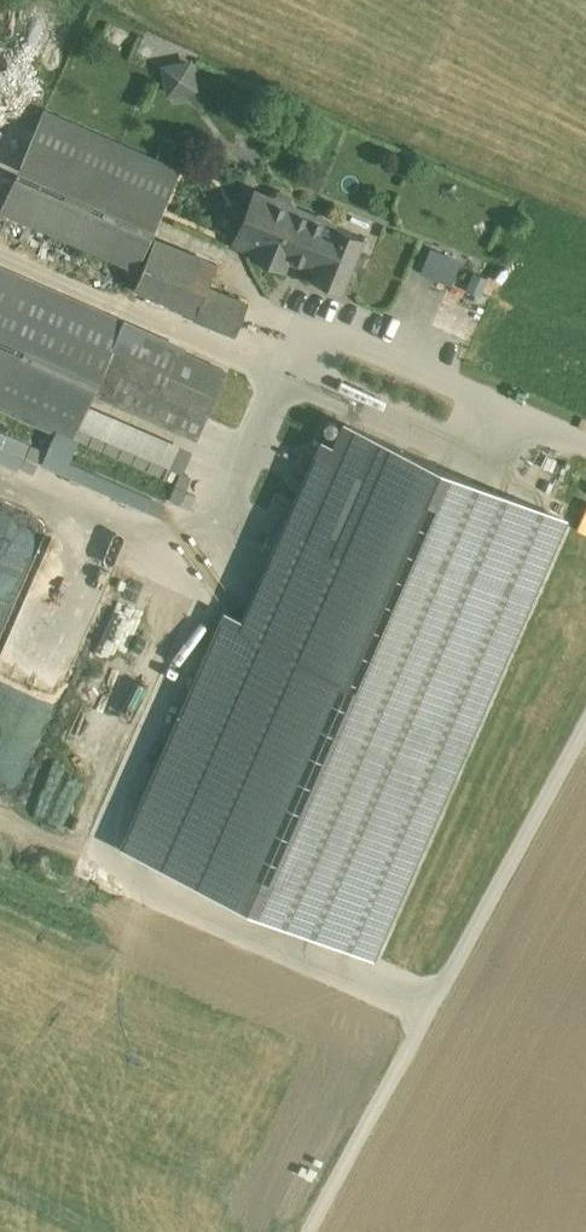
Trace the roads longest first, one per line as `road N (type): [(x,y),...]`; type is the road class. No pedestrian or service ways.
road 1 (unclassified): [(309,1231),(585,705)]

